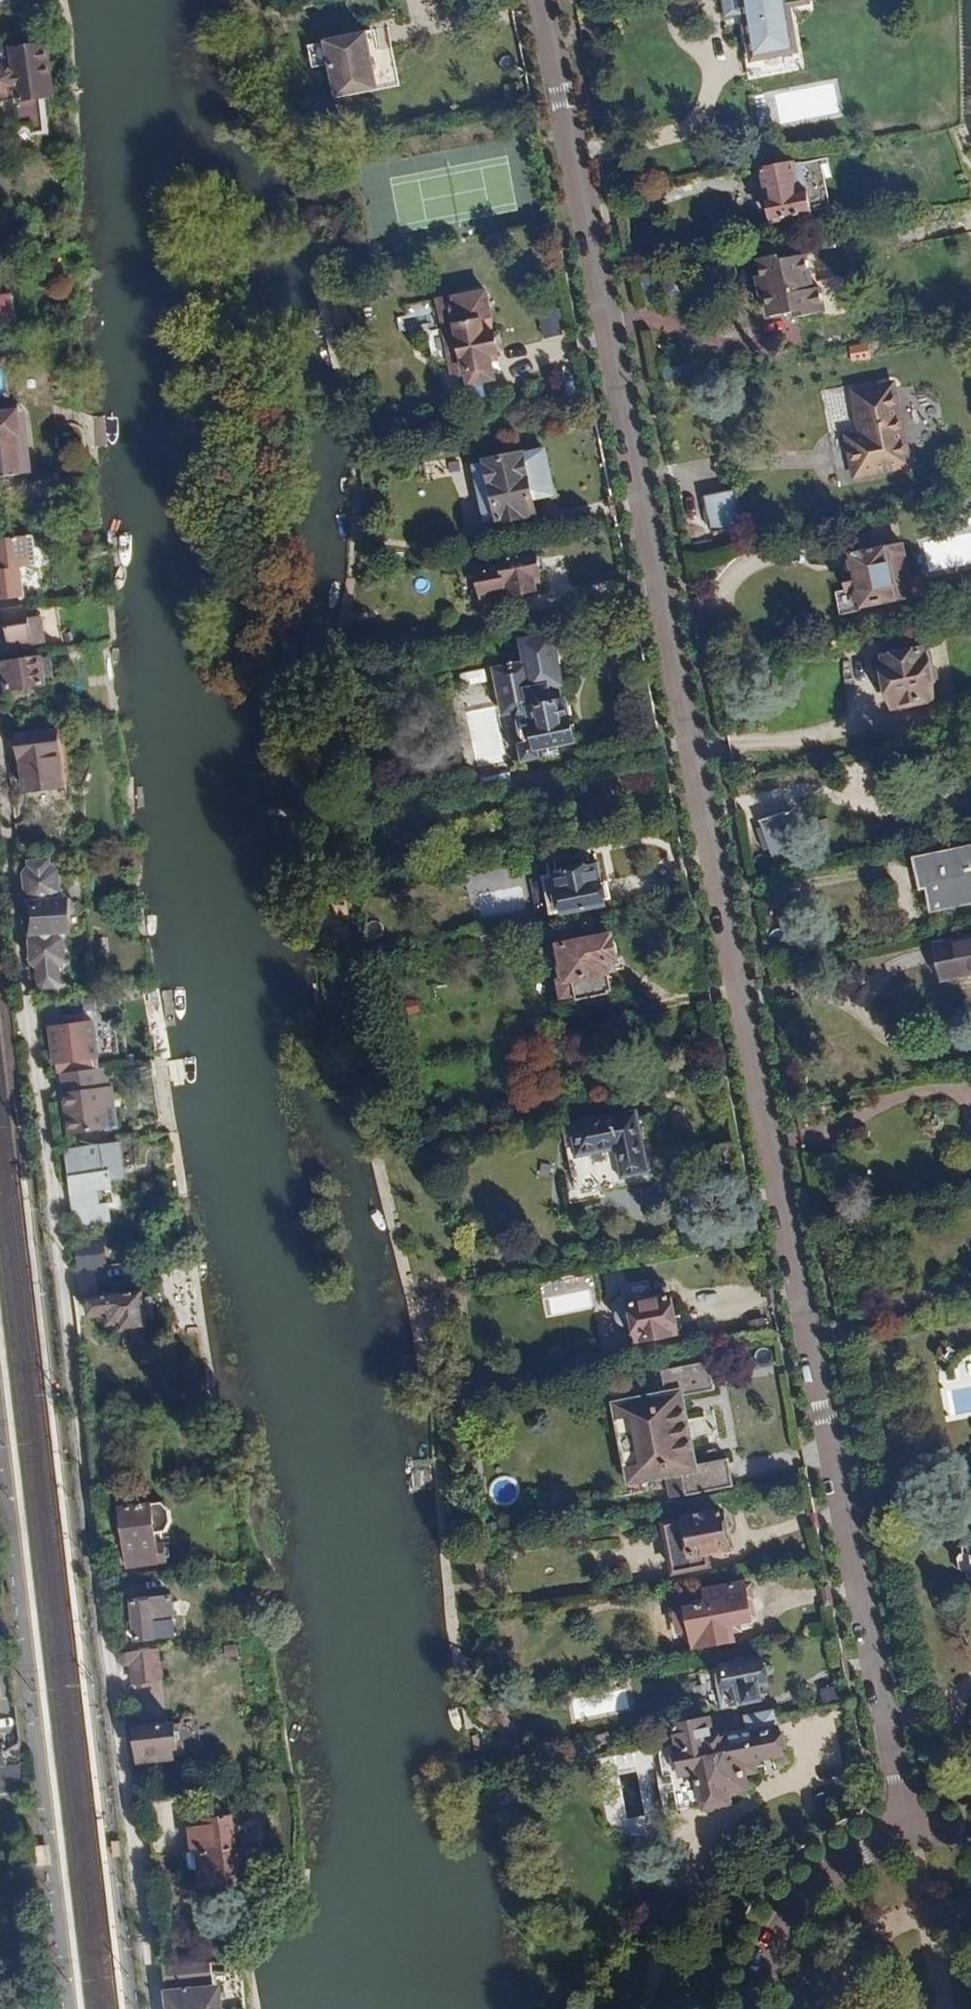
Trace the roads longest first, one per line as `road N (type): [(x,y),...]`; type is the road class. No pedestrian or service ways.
road 1 (residential): [(917,1833),(548,0)]
road 2 (residential): [(0,768),(157,2008)]
road 3 (residential): [(767,2008),(789,1949),(824,1893),(850,1868),(917,1833)]

